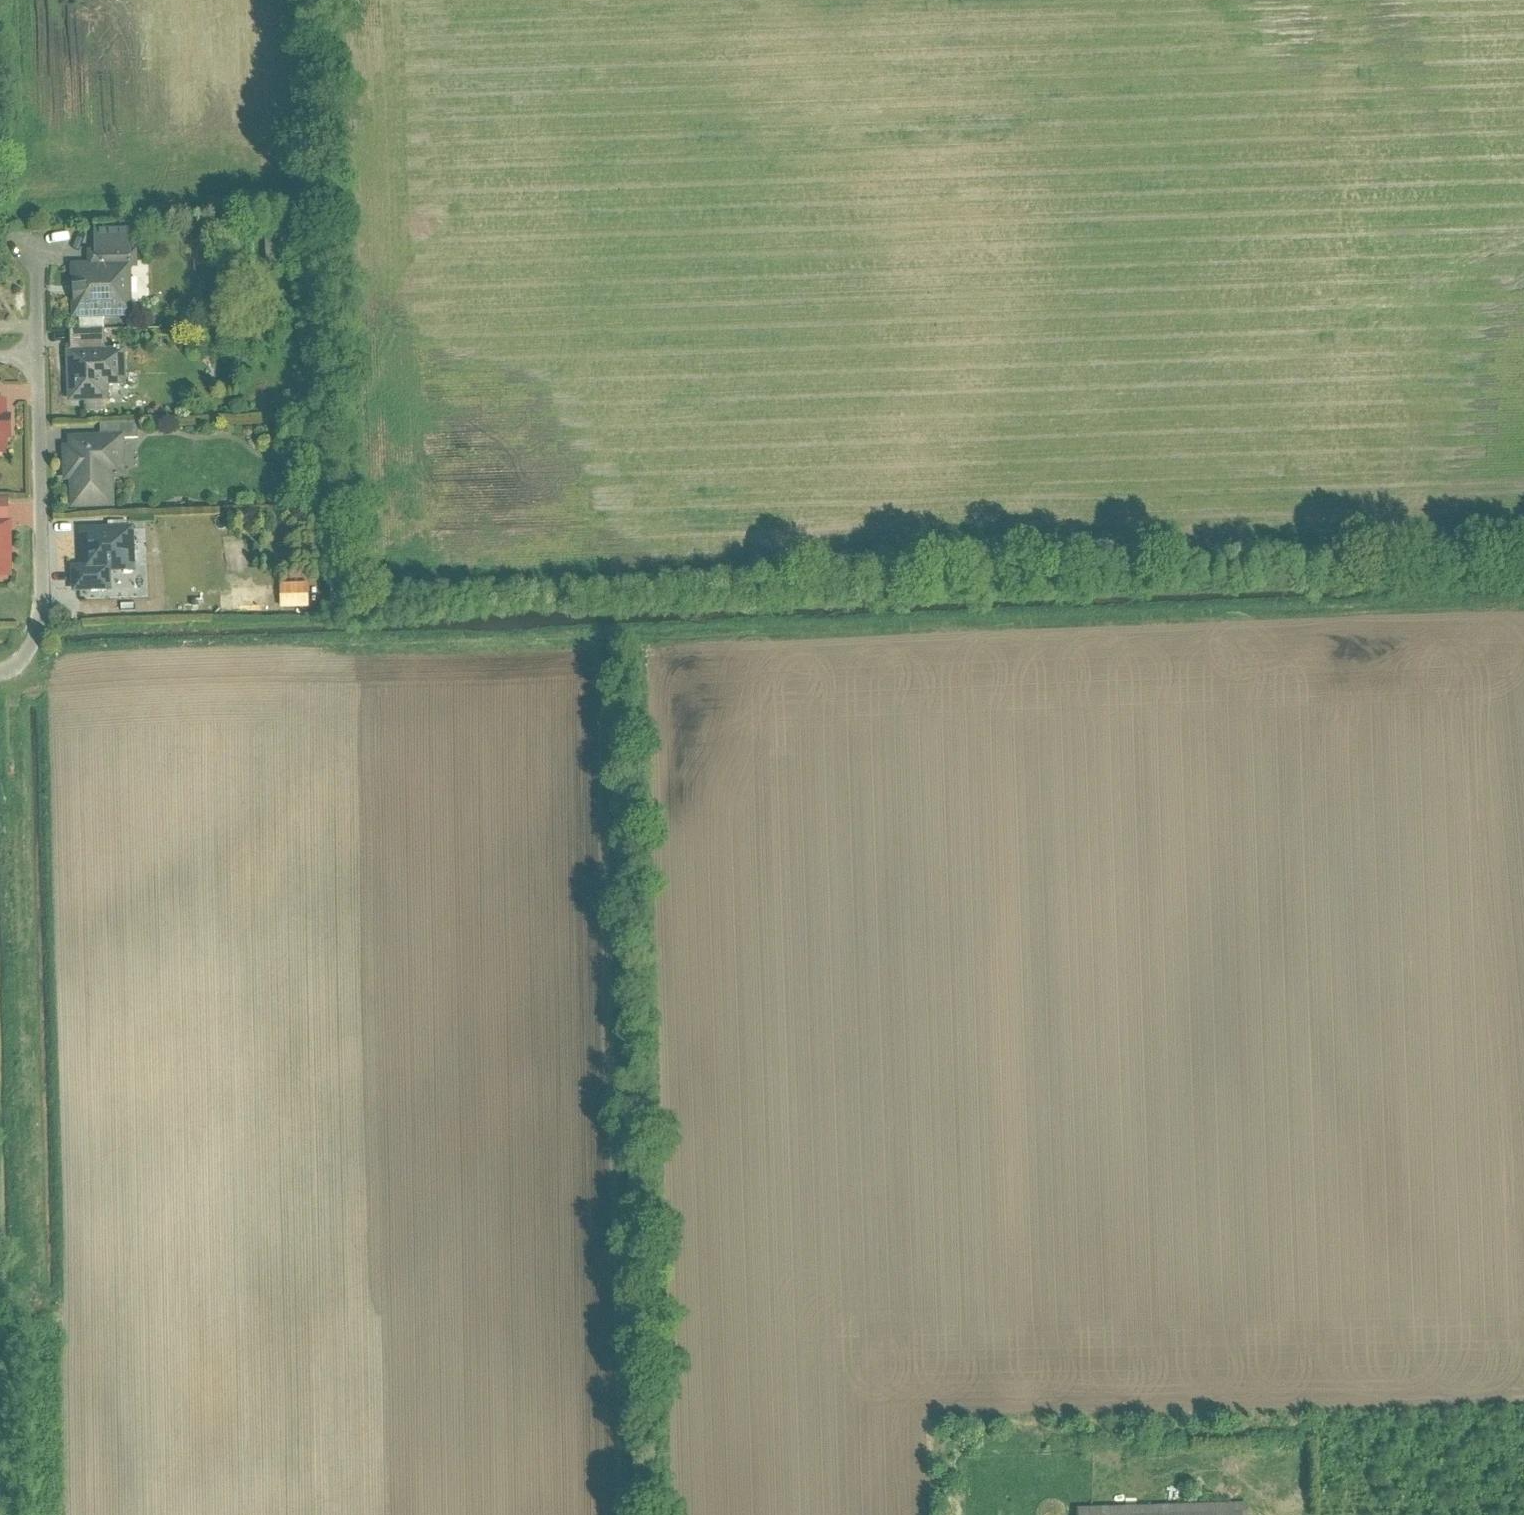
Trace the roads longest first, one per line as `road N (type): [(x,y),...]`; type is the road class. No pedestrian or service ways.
road 1 (residential): [(0,672),(33,649),(42,630),(36,248)]

